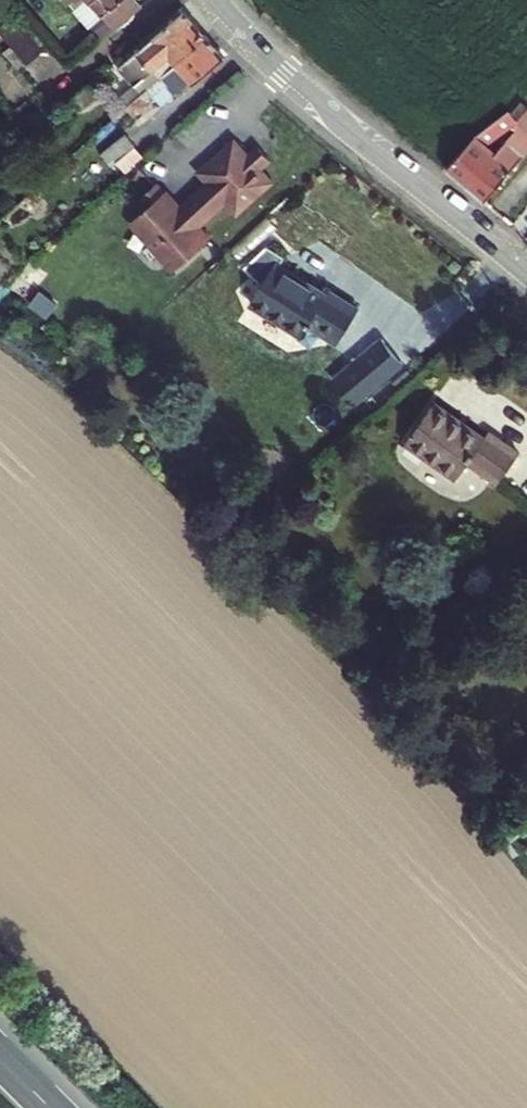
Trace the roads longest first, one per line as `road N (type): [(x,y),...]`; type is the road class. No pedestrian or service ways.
road 1 (tertiary): [(526,277),(322,108),(211,0)]

